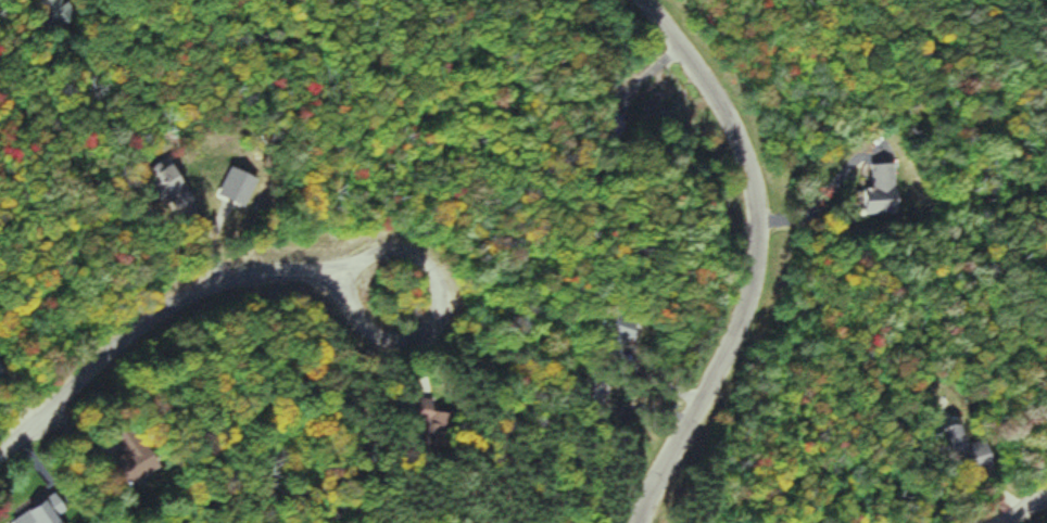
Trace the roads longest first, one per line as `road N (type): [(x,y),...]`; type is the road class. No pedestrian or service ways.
road 1 (residential): [(635,522),(740,309),(755,221),(735,131),(641,0)]
road 2 (residential): [(387,293),(298,272),(253,272),(203,292),(143,323),(0,450)]

